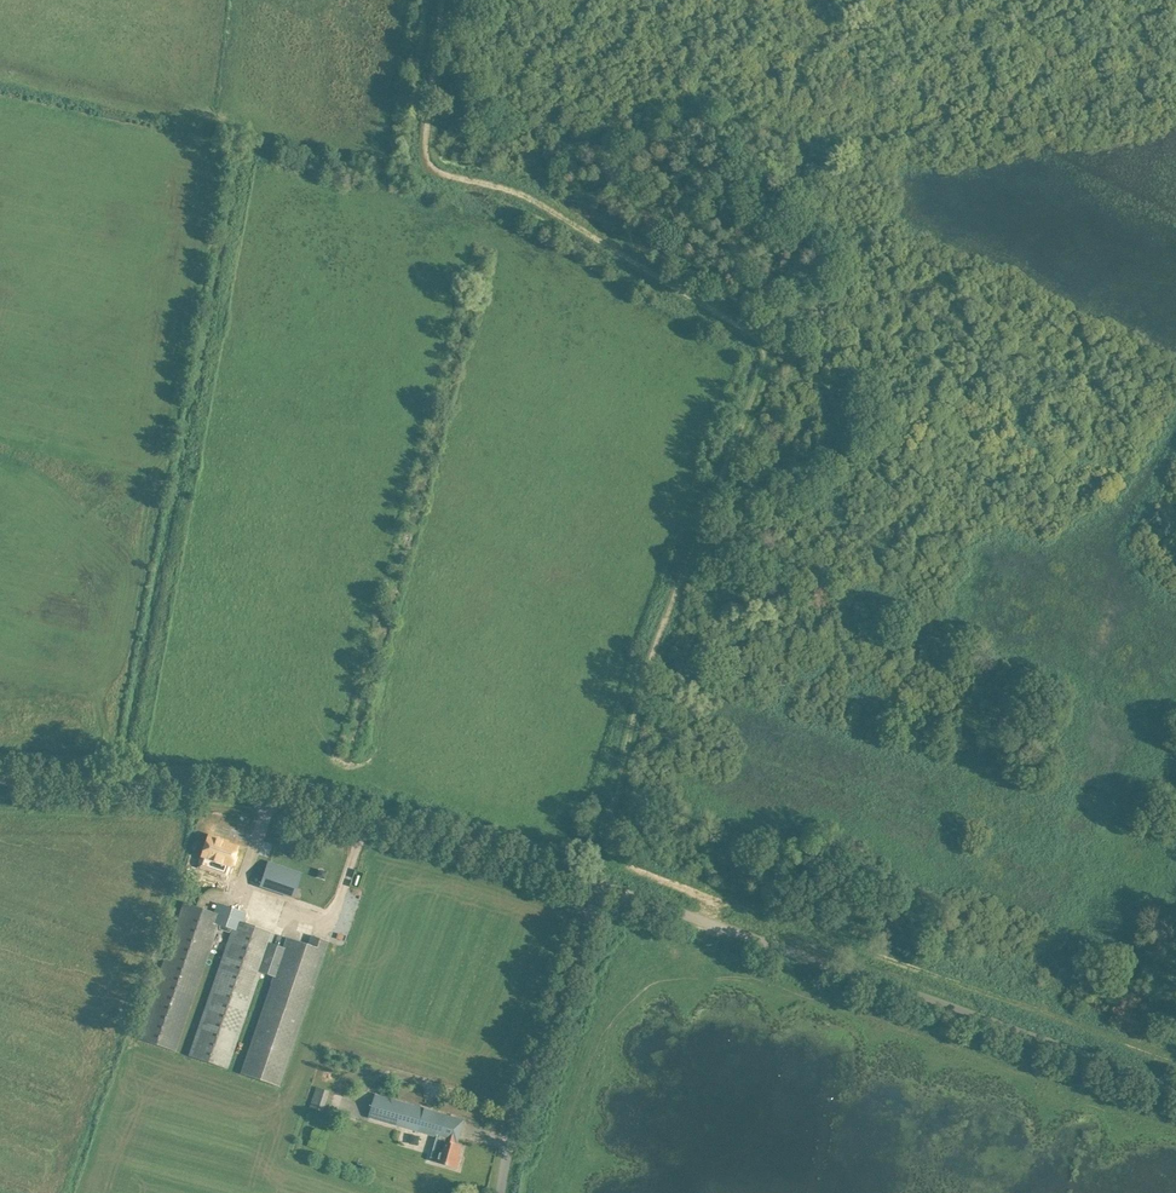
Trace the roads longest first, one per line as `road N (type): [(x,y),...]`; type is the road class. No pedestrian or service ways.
road 1 (unclassified): [(601,886),(294,805),(0,781)]
road 2 (unclassified): [(1175,1090),(601,886)]
road 3 (unclassified): [(501,1192),(538,1052),(601,886)]

